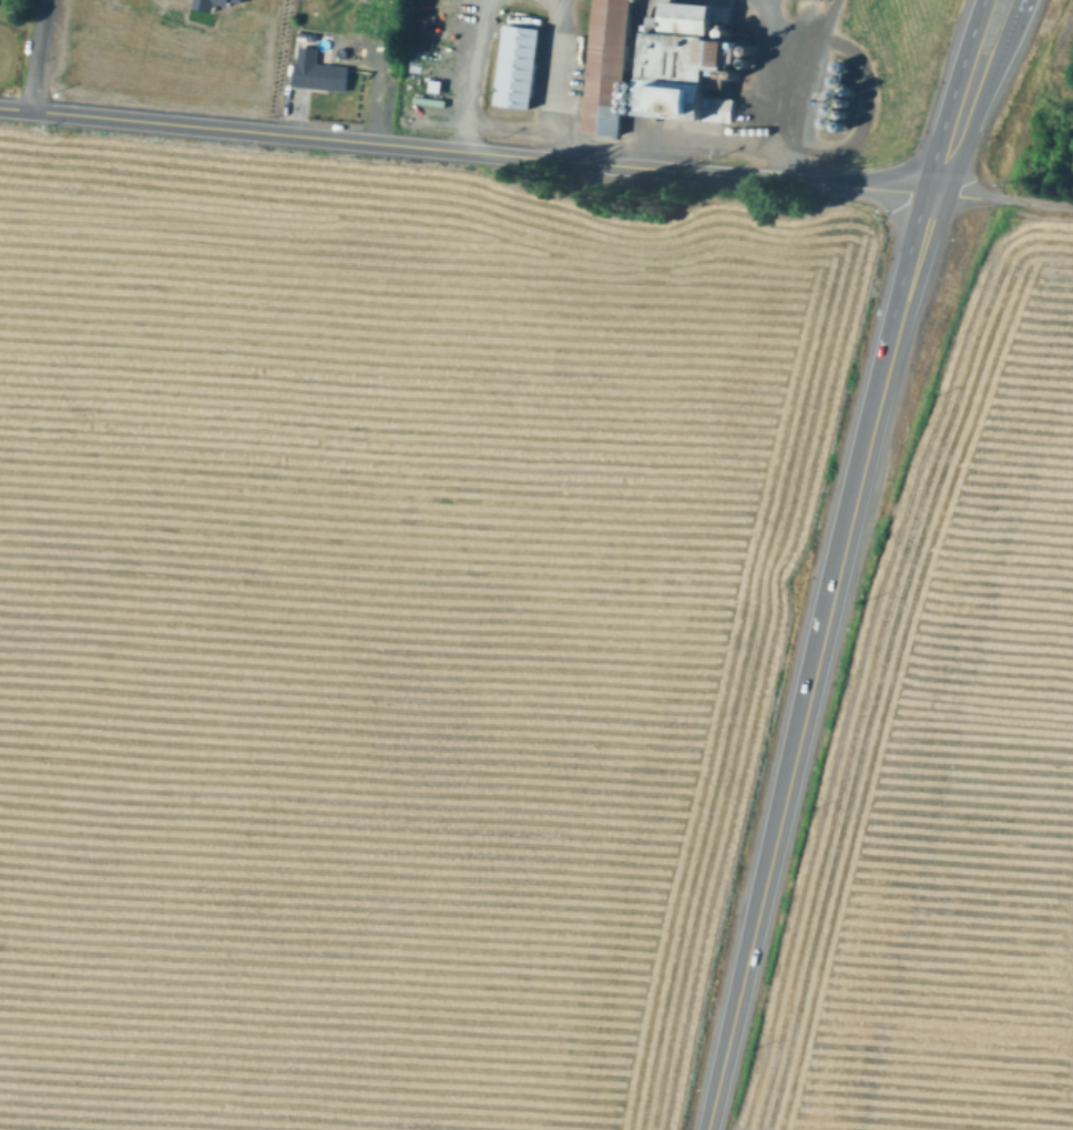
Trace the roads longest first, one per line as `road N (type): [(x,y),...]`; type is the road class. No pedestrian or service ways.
road 1 (tertiary): [(0,107),(952,197)]
road 2 (trunk): [(883,395),(709,1129)]
road 3 (trunk): [(883,395),(1000,65)]
road 4 (trunk): [(985,0),(907,267)]
road 5 (trunk): [(907,267),(886,348),(883,395)]

